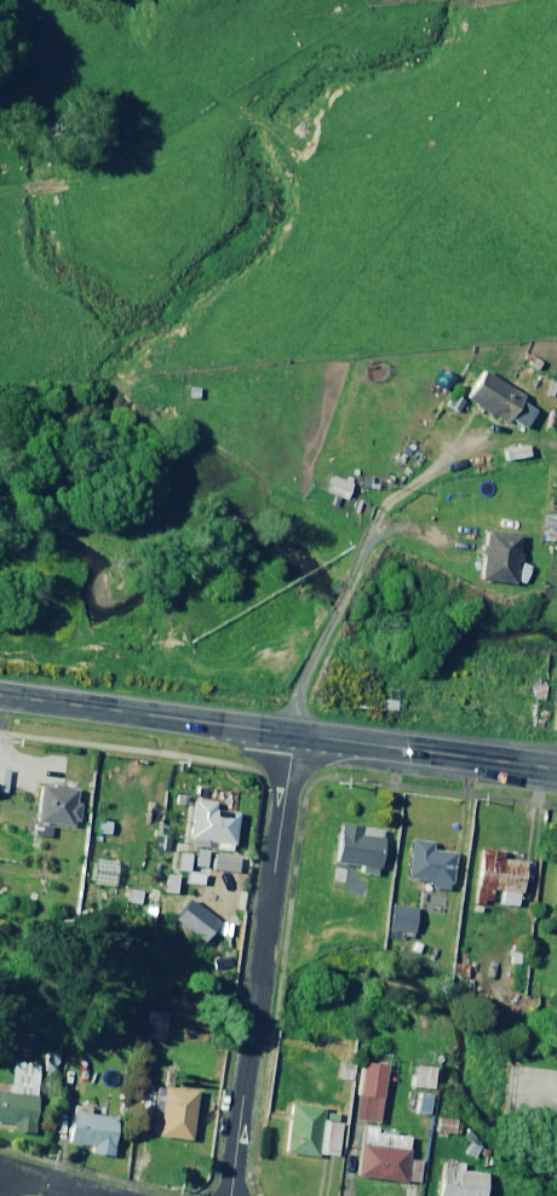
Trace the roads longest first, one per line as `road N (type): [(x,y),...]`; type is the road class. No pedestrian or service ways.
road 1 (residential): [(232,1195),(293,732)]
road 2 (primary): [(293,732),(0,695)]
road 3 (primary): [(556,767),(293,732)]

